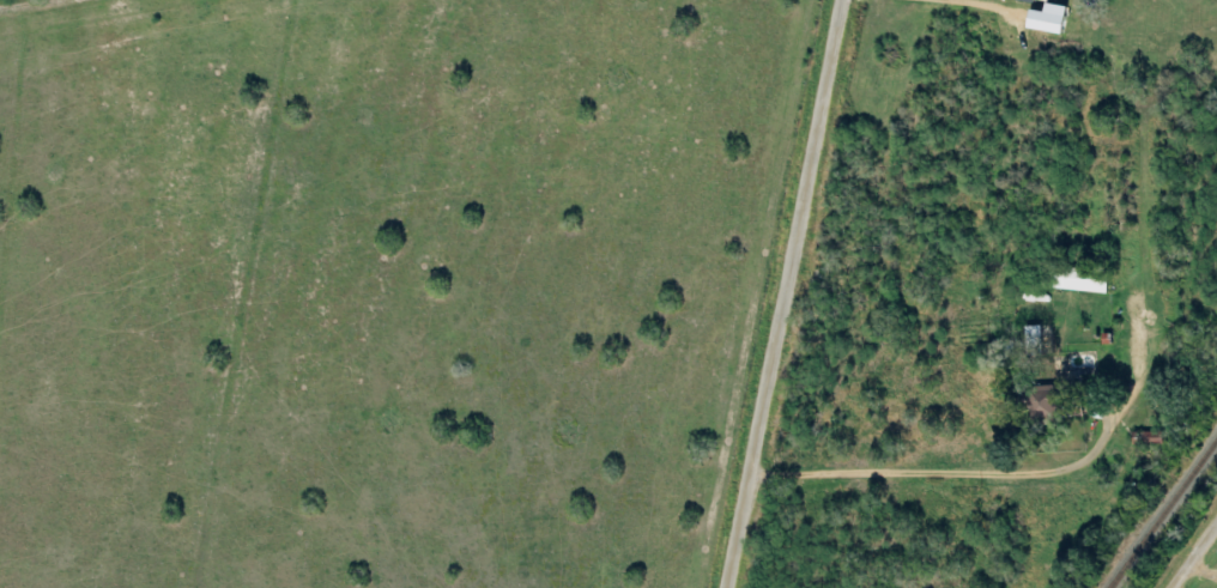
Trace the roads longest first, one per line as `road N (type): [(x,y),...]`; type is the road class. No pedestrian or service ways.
road 1 (residential): [(732,587),(848,0)]

